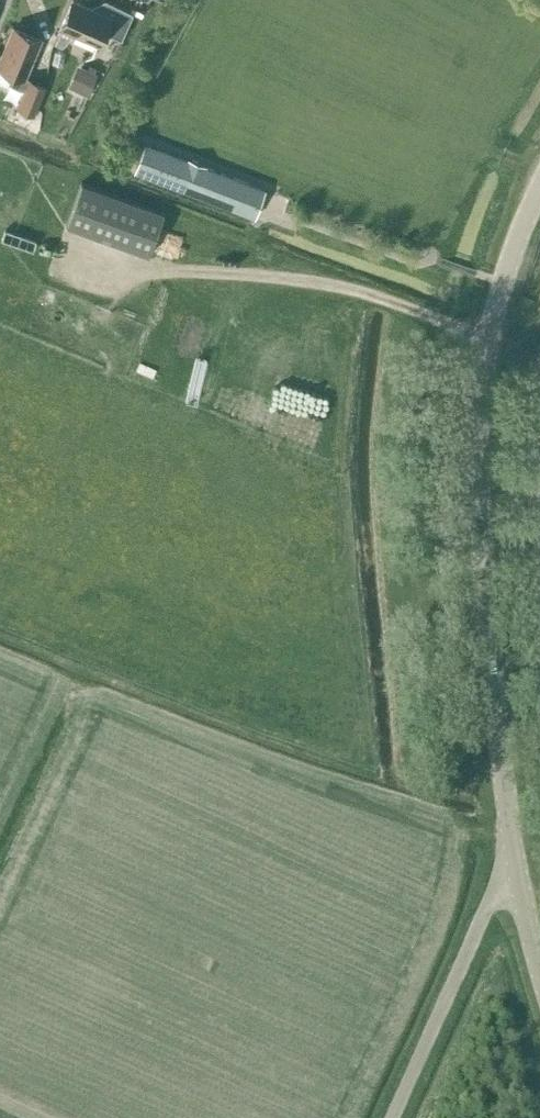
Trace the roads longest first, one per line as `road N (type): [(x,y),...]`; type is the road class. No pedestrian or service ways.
road 1 (tertiary): [(511,871),(474,439),(490,322),(539,180)]
road 2 (unclassified): [(393,1117),(483,912),(511,871)]

